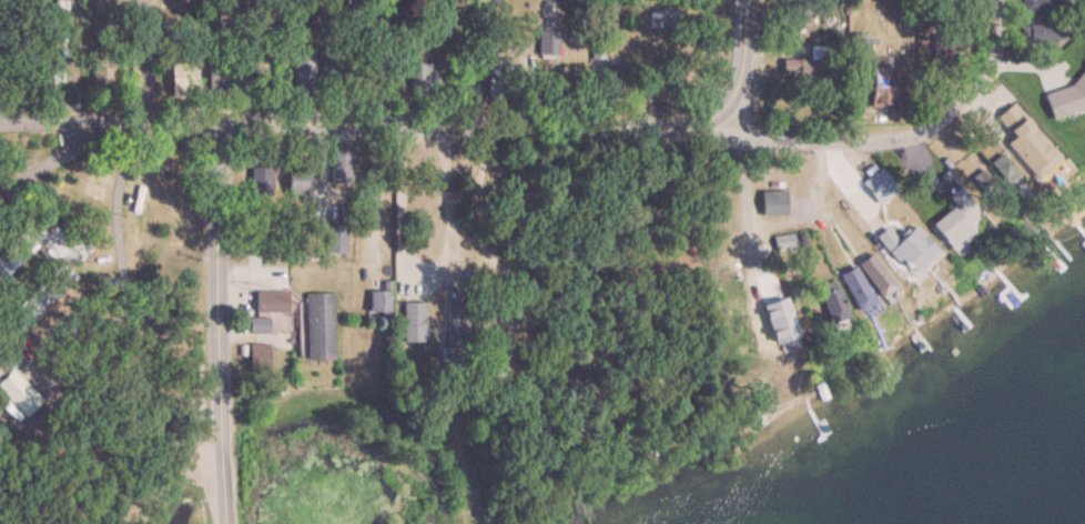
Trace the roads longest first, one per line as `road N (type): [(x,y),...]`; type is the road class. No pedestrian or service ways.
road 1 (residential): [(222,129),(288,121),(696,124),(781,140),(868,138),(926,128),(984,81),(992,58)]
road 2 (residential): [(216,523),(222,129)]
road 3 (residential): [(741,0),(738,134),(752,240)]
road 4 (residential): [(0,193),(132,120)]
road 5 (residential): [(0,115),(132,120)]

